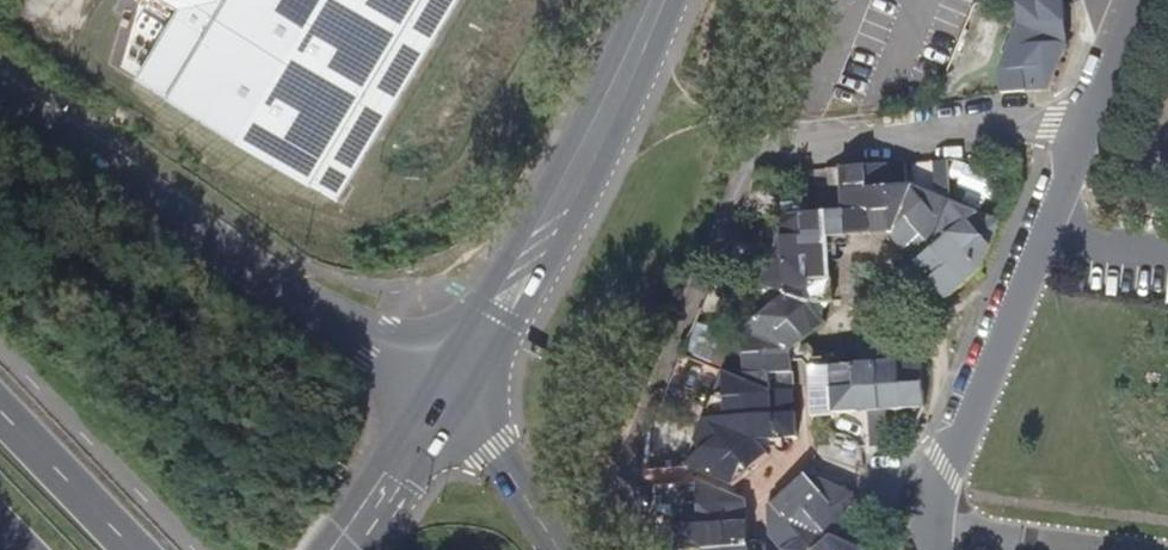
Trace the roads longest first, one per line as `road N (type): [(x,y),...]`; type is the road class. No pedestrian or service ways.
road 1 (primary): [(440,397),(0,96)]
road 2 (tertiary): [(440,397),(516,327),(673,0)]
road 3 (tertiary): [(634,0),(475,304),(440,397)]
road 4 (residential): [(932,532),(1089,127)]
road 5 (residential): [(1089,127),(1050,123),(753,152)]
road 6 (primary): [(558,549),(492,448),(440,397)]
road 7 (primary): [(131,549),(0,414)]
road 8 (secondary): [(440,397),(344,549)]
road 9 (residential): [(1089,127),(1139,0)]
road 10 (residential): [(1066,549),(932,532)]

